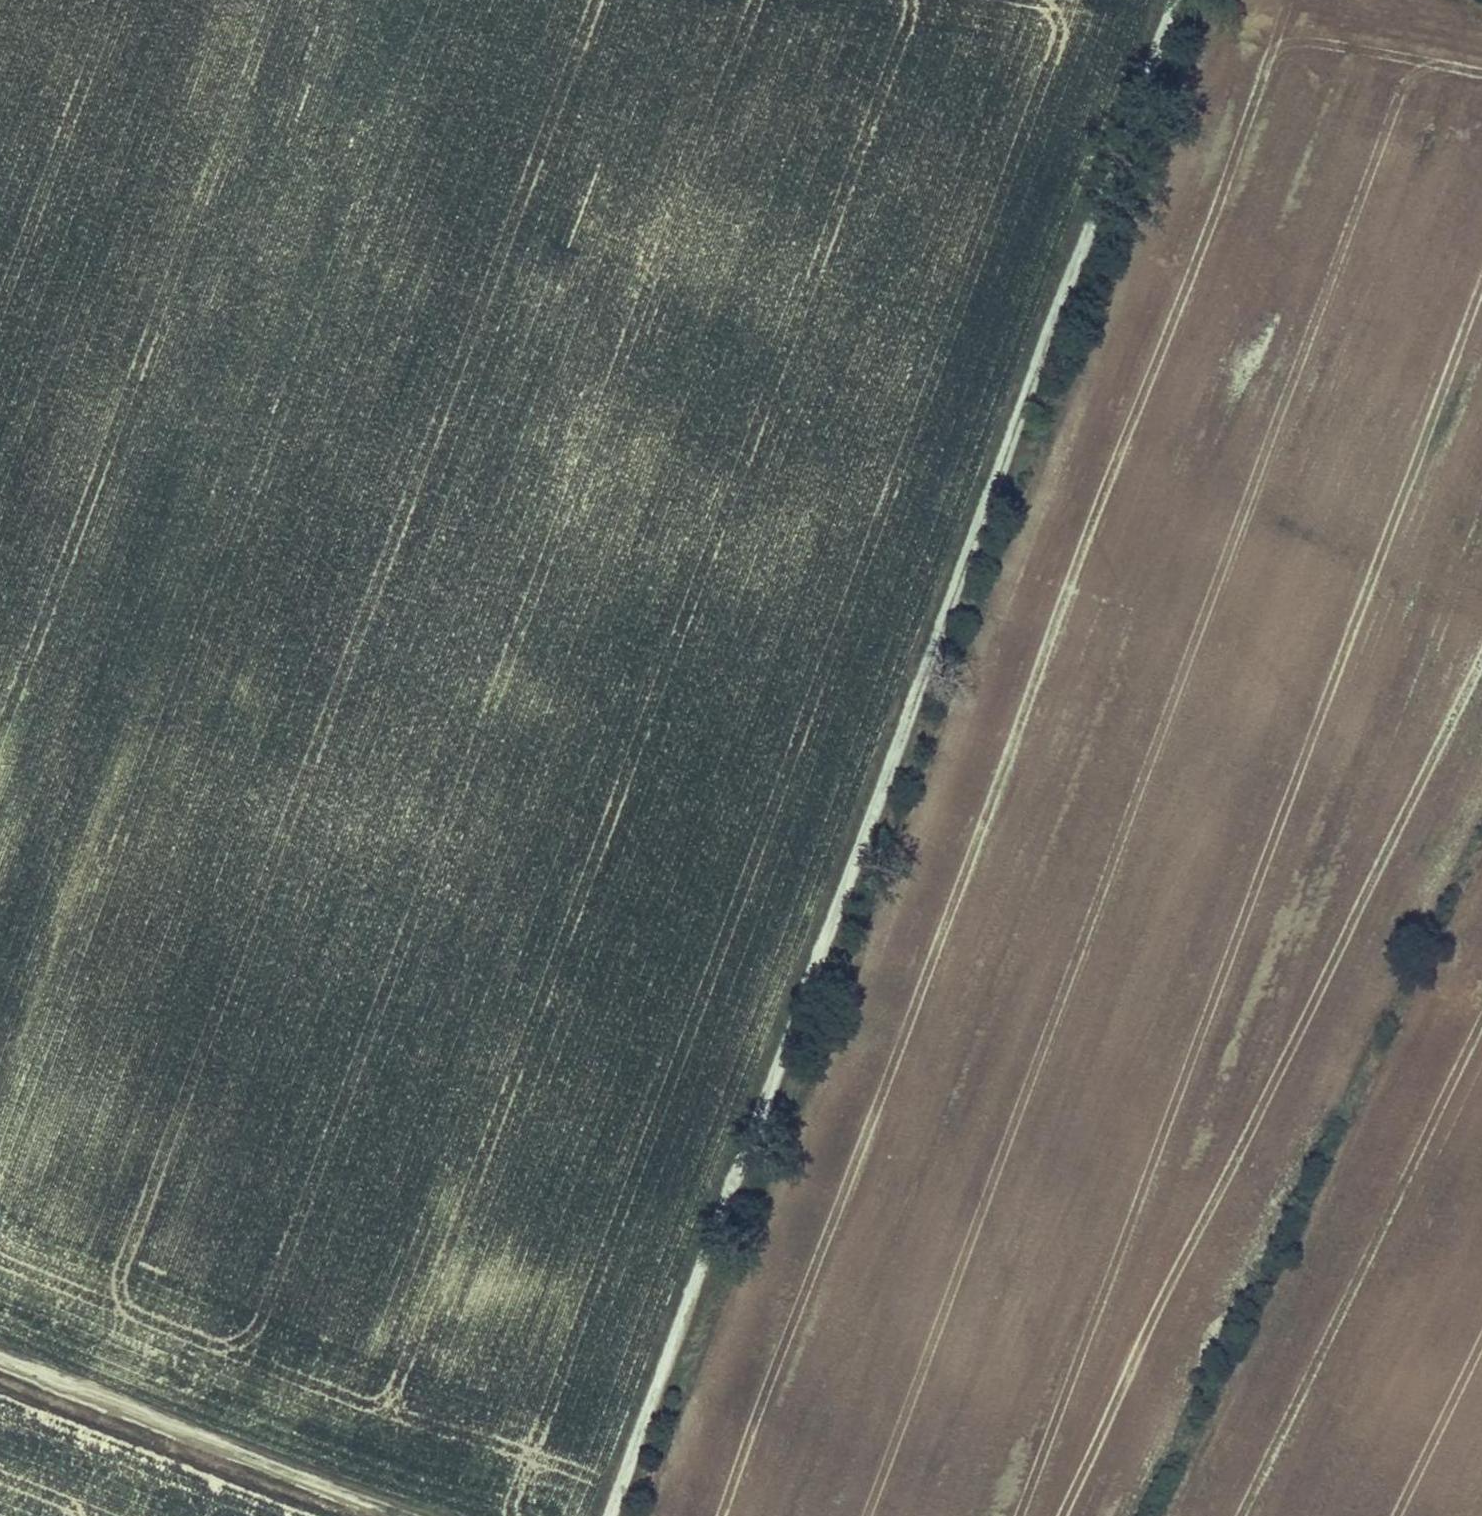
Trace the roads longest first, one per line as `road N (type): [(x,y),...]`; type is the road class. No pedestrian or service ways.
road 1 (track): [(611,1515),(1174,0)]
road 2 (track): [(406,1515),(0,1357)]

